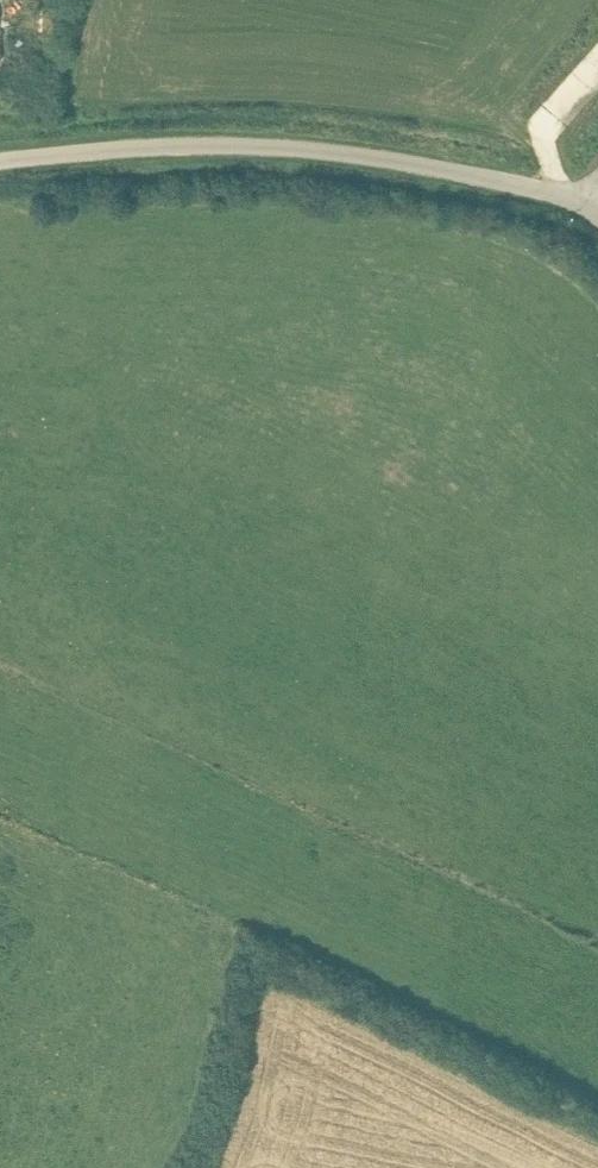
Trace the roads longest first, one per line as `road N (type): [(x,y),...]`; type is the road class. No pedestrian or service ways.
road 1 (unclassified): [(0,159),(214,143),(303,148),(492,177),(586,201)]

